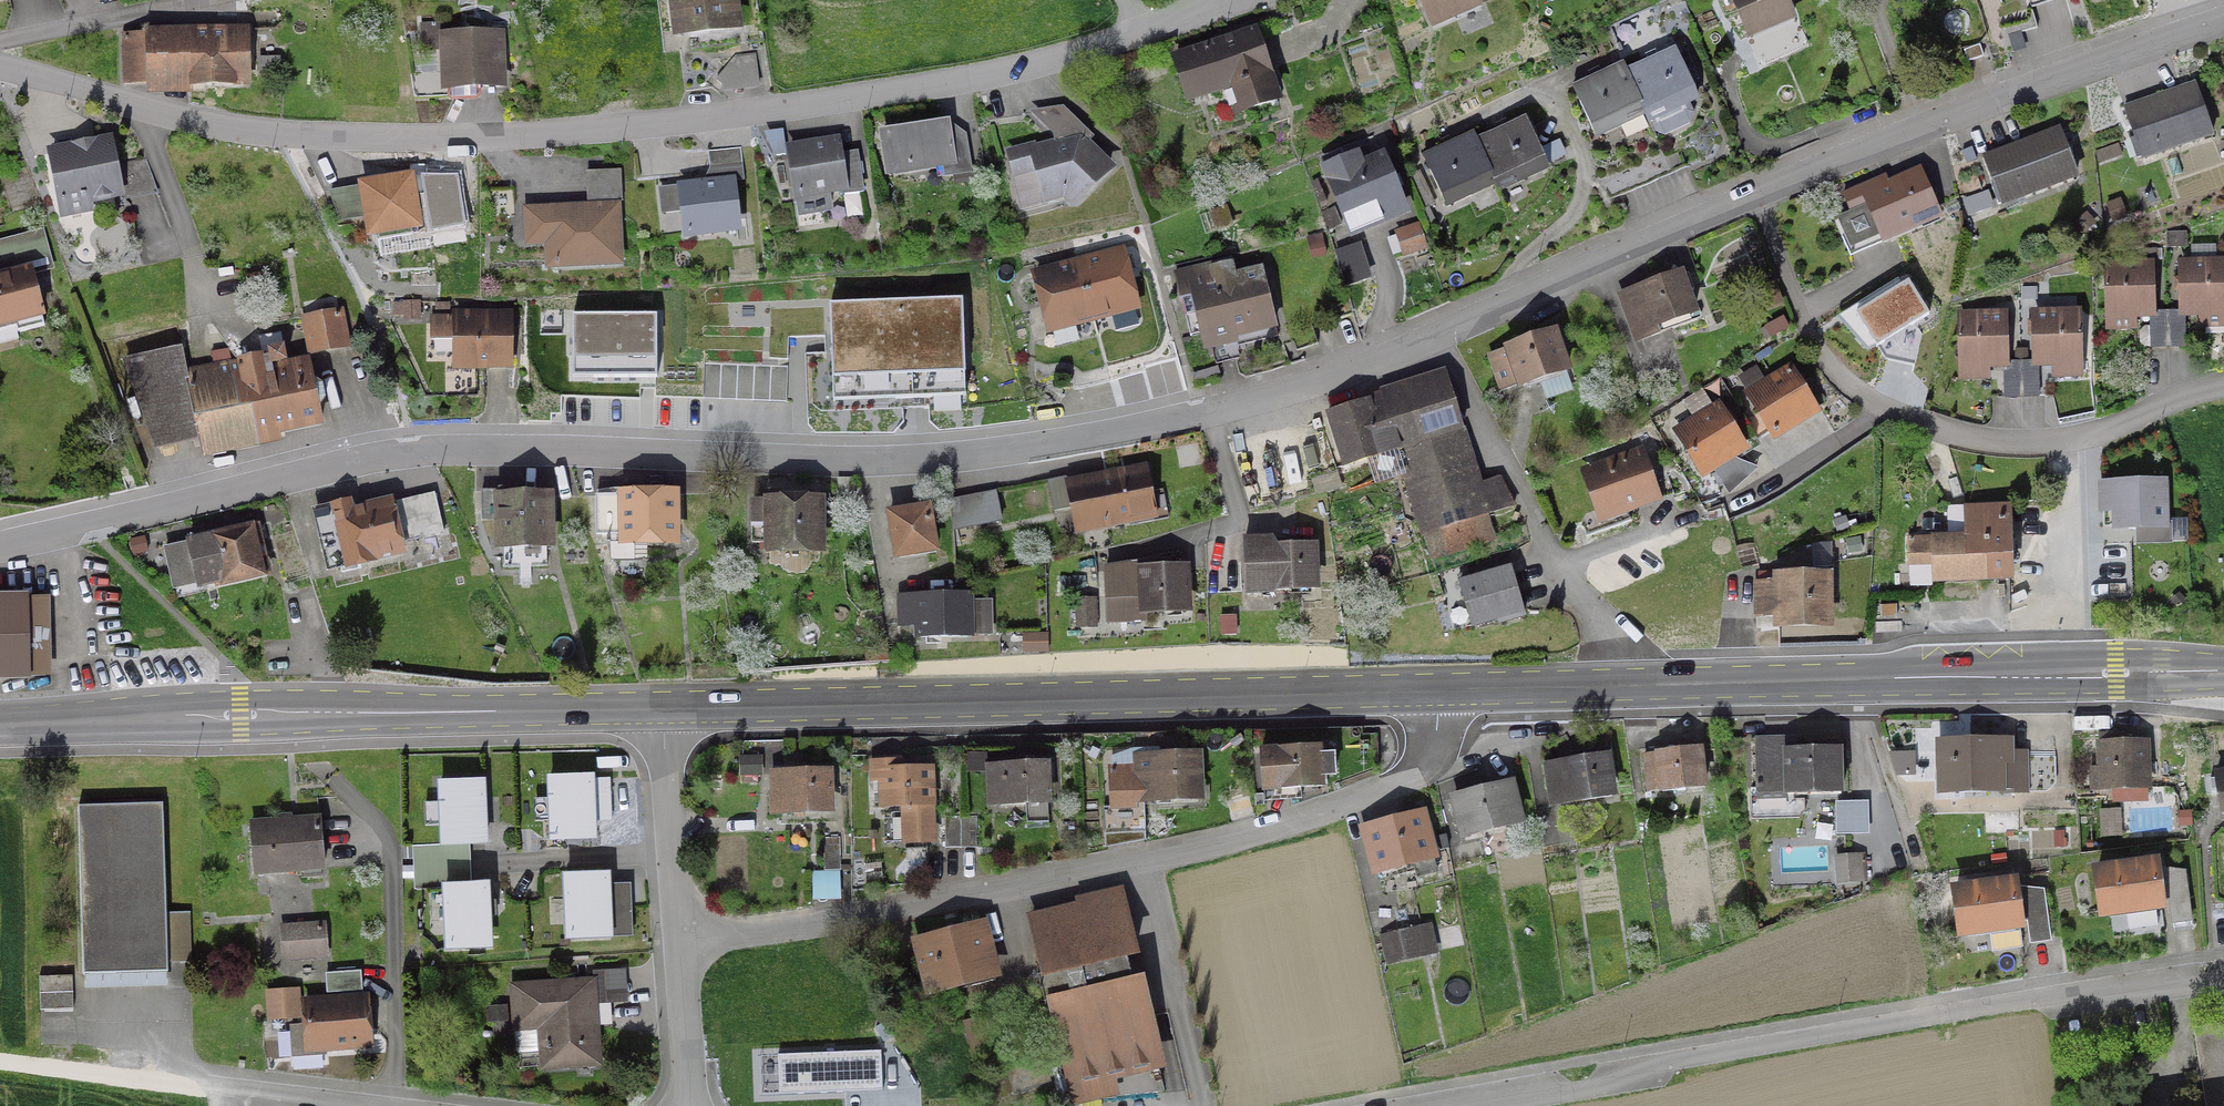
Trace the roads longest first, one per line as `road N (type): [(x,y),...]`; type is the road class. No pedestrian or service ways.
road 1 (residential): [(0,551),(390,456),(561,450),(862,462),(1100,436),(1197,414),(1445,335),(1751,195)]
road 2 (residential): [(0,75),(185,123),(309,142),(539,138),(761,113),(1039,66),(1205,12)]
road 3 (residential): [(668,953),(1017,891),(1279,826),(1408,777),(1431,742),(1434,697)]
road 4 (primary): [(1434,697),(642,718)]
road 5 (primary): [(2223,678),(1434,697)]
road 6 (residential): [(1446,1105),(2223,978)]
road 7 (primary): [(642,718),(0,732)]
road 8 (residential): [(2223,385),(2067,441),(1969,438),(1884,408),(1850,387),(1809,338),(1751,195)]
road 9 (residential): [(1751,195),(2223,19)]
road 10 (residential): [(642,718),(668,953)]
road 11 (residential): [(127,1079),(356,1105)]
road 12 (residential): [(668,953),(686,1105)]

